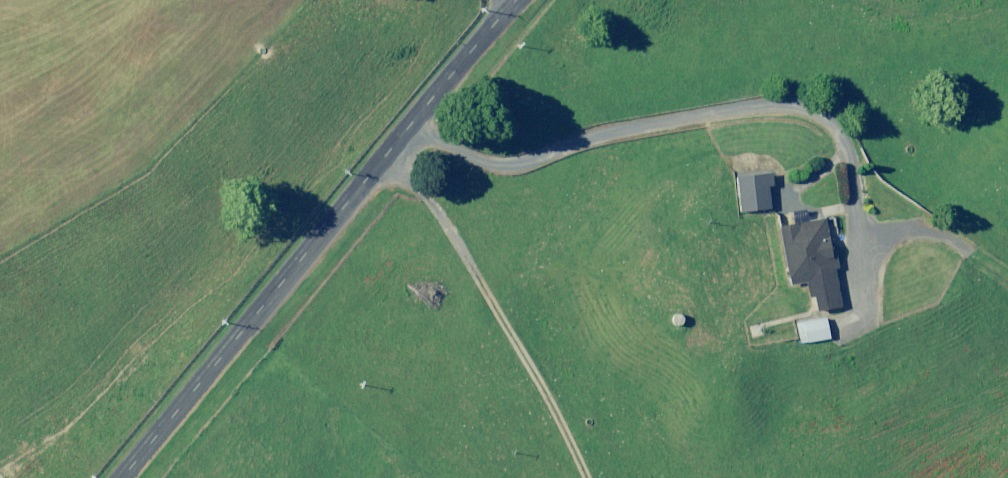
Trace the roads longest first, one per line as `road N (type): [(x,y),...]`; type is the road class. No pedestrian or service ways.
road 1 (track): [(1007,264),(938,213),(867,231),(832,119),(802,100),(585,133),(505,172),(414,168),(393,149)]
road 2 (unclassified): [(122,477),(519,0)]
road 3 (track): [(414,168),(583,477)]

